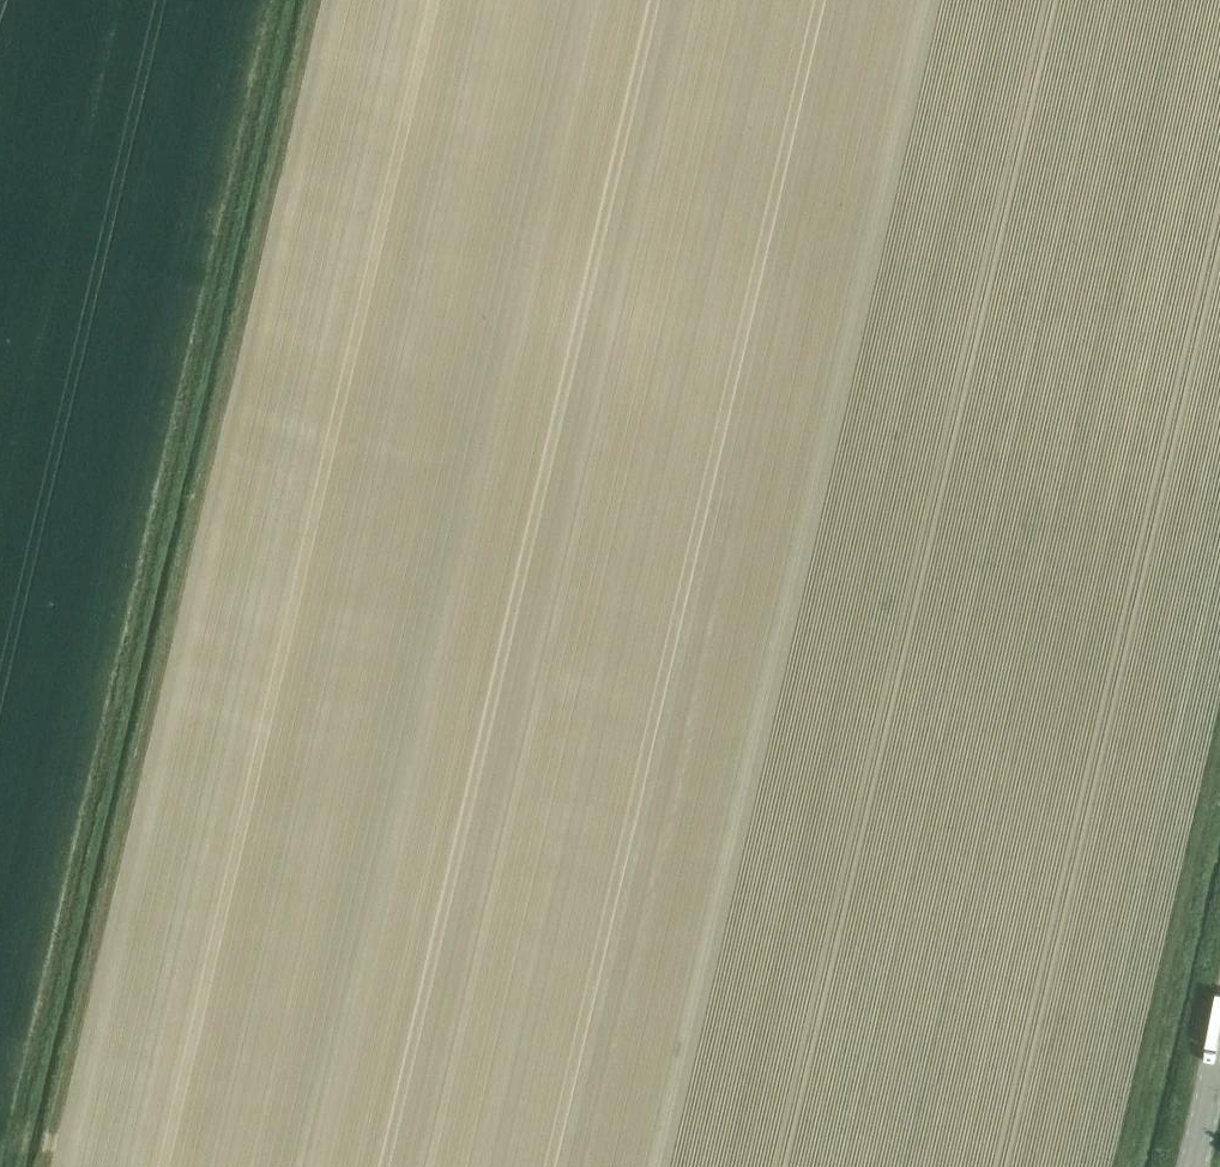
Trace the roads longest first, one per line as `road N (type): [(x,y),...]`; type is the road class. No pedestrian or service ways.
road 1 (track): [(316,0),(44,1166)]
road 2 (track): [(1219,748),(1123,1166)]

